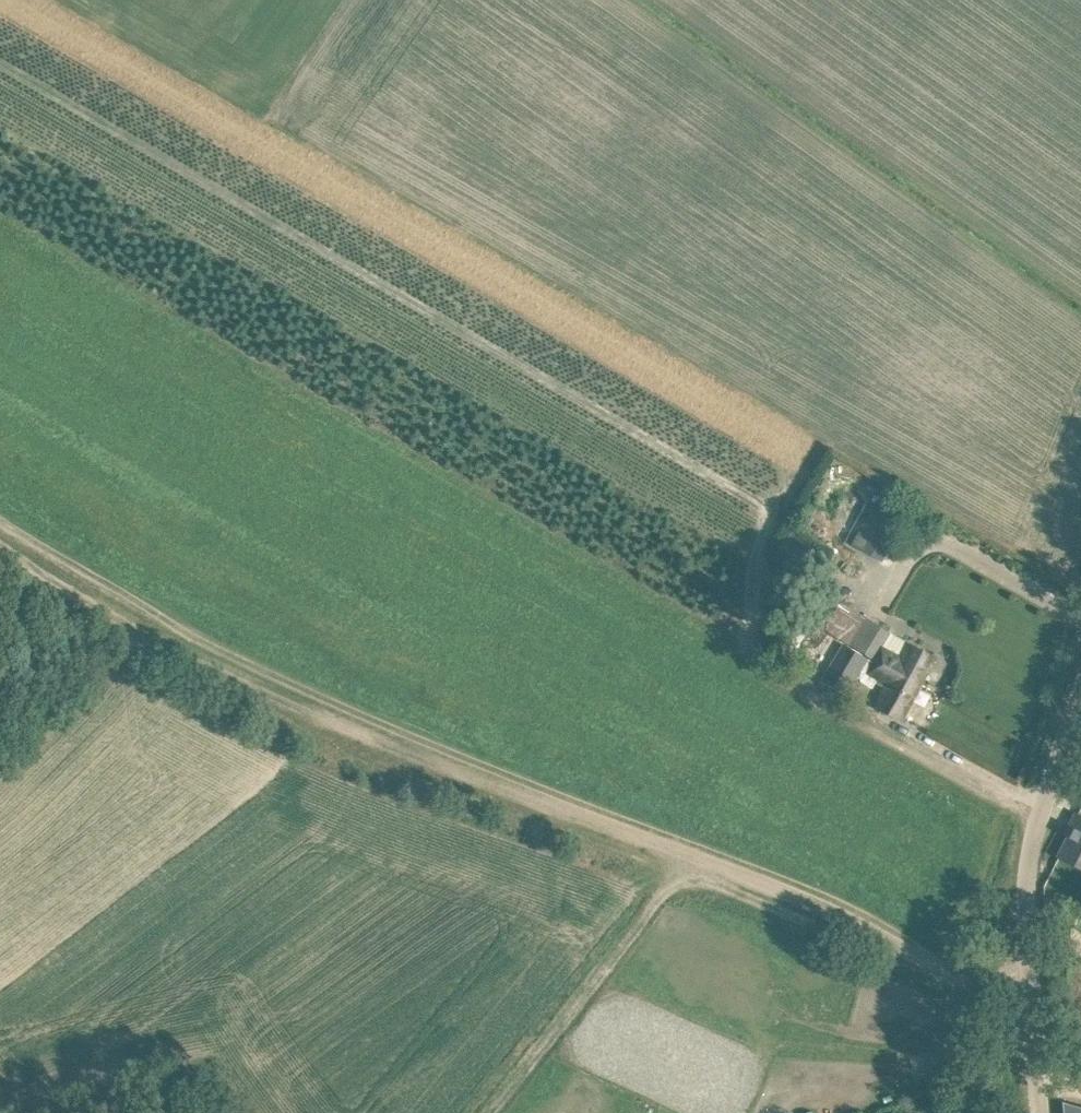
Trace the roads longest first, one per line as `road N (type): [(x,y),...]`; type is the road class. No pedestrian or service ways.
road 1 (track): [(0,540),(201,669),(338,735),(747,891),(1023,1008)]
road 2 (unclassified): [(1037,1112),(1019,950),(1031,838),(1080,679)]
road 3 (track): [(483,1112),(684,867)]

